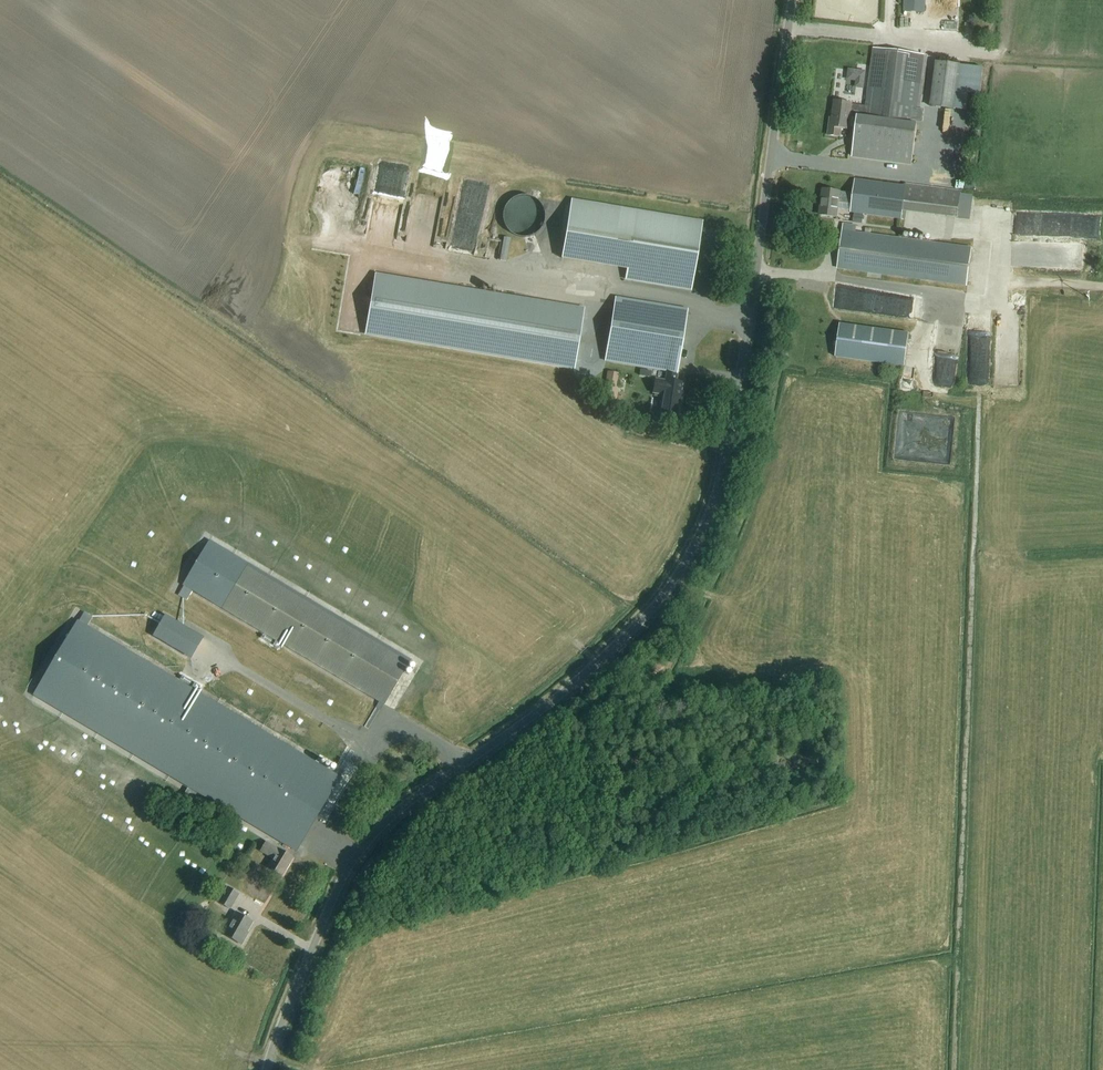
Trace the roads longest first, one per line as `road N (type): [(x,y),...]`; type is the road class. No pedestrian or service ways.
road 1 (unclassified): [(267,1069),(337,890),(367,842),(619,641),(683,567),(707,518),(736,396),(792,0)]
road 2 (track): [(955,1069),(980,402),(927,385),(922,355),(930,294)]

